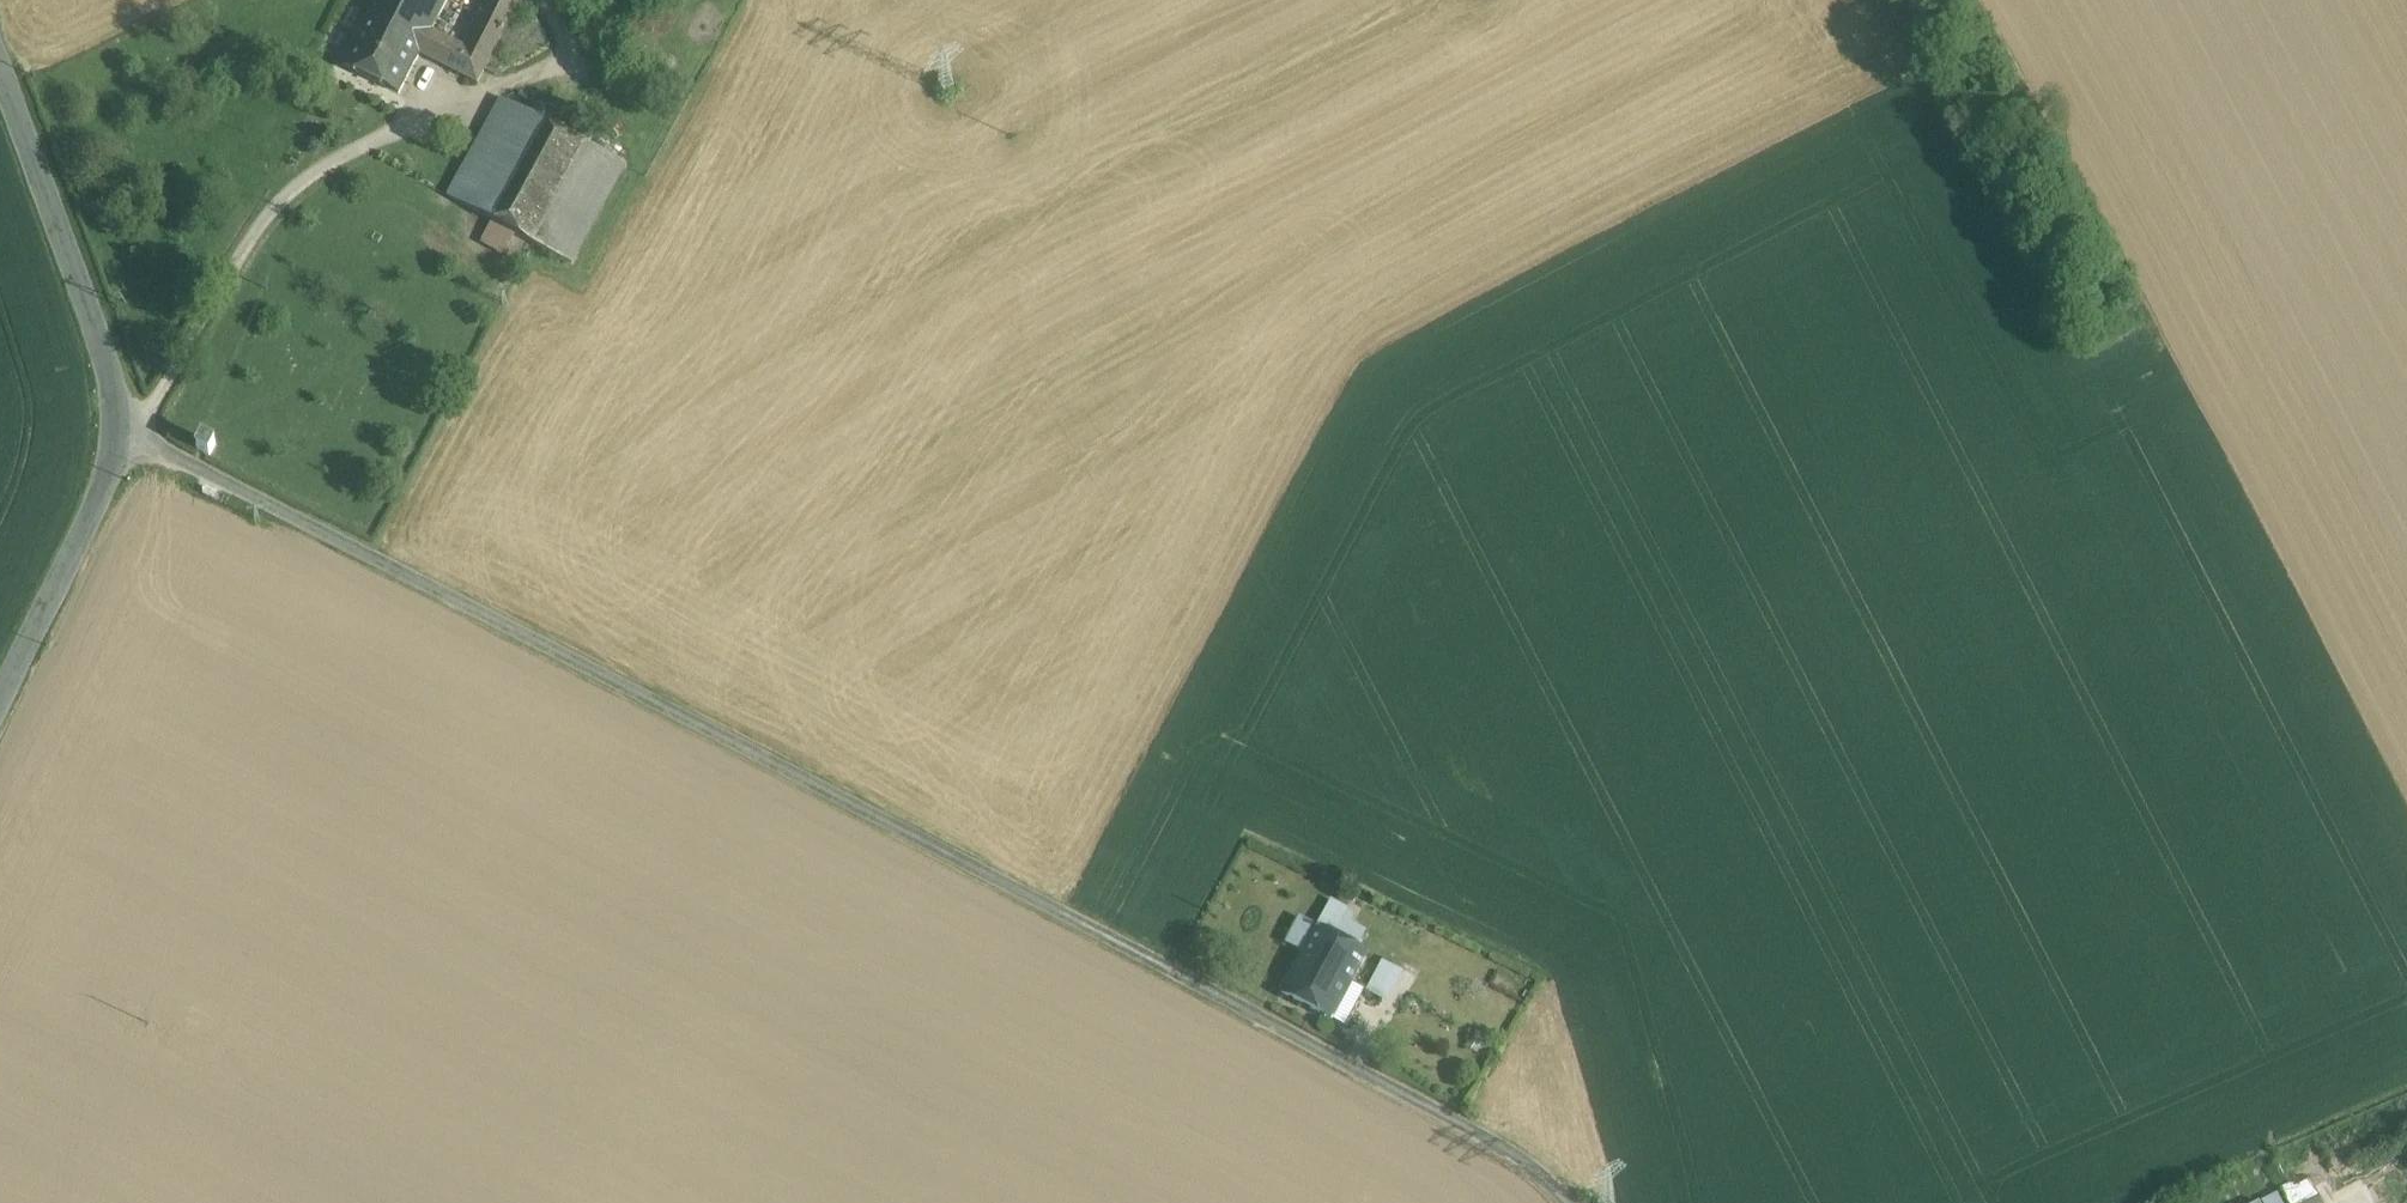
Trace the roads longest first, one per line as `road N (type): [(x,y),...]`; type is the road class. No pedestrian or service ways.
road 1 (unclassified): [(1576,1202),(1550,1167),(127,431)]
road 2 (unclassified): [(0,63),(127,431)]
road 3 (unclassified): [(127,431),(0,694)]

